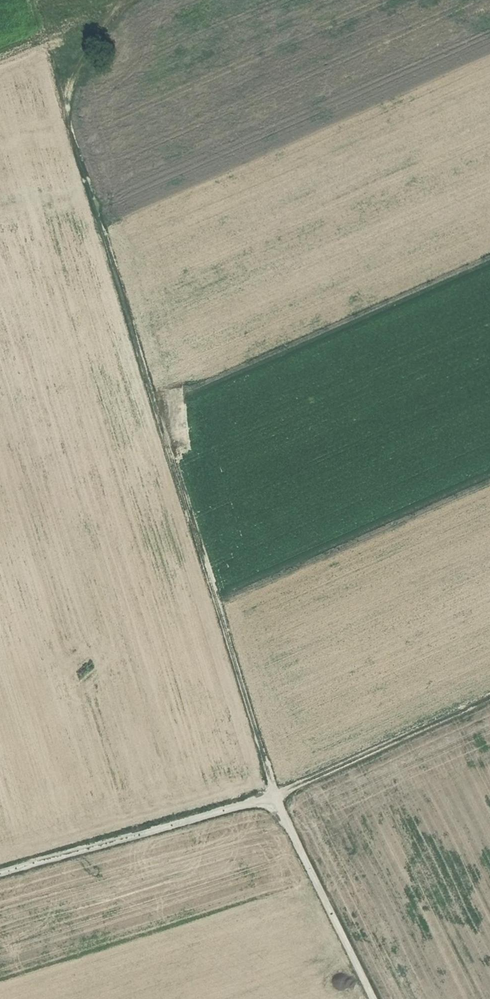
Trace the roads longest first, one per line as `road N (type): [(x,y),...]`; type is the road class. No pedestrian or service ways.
road 1 (track): [(374,998),(275,796),(65,97),(119,0)]
road 2 (track): [(0,871),(275,796),(489,698)]
road 3 (track): [(117,4),(0,62)]

